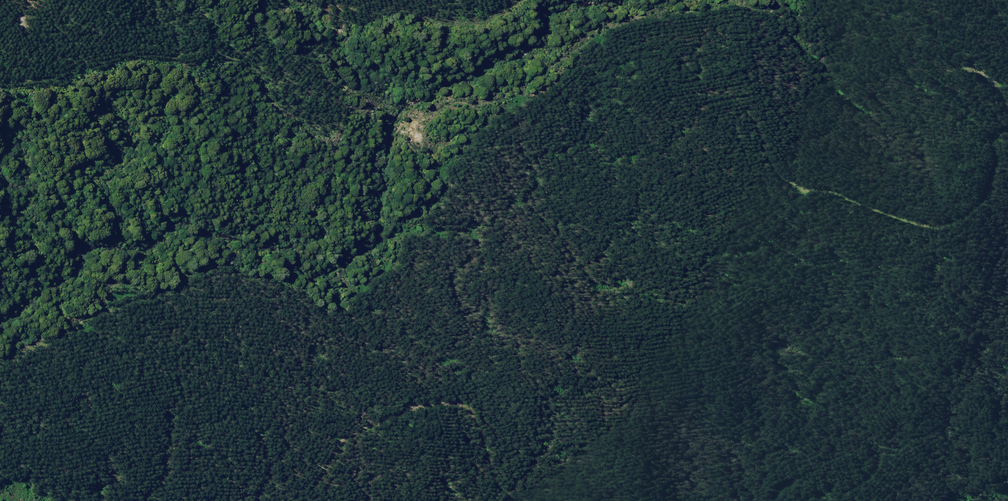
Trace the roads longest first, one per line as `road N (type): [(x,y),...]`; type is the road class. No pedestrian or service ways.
road 1 (track): [(102,63),(250,68),(298,89),(409,105),(482,95),(642,16),(725,10),(858,30),(951,59),(1007,107)]
road 2 (track): [(0,382),(11,364),(60,332),(108,314),(203,288),(274,291),(304,309),(381,325),(418,346),(455,382),(477,423),(494,490),(512,500)]
road 3 (track): [(672,500),(715,384),(750,346),(820,305),(924,304),(952,279),(1007,110)]

